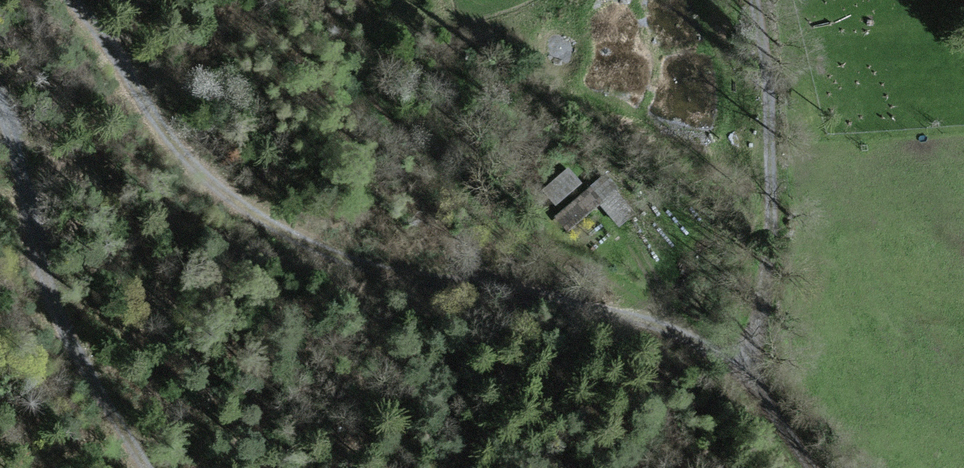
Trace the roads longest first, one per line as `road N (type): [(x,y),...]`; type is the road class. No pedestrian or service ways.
road 1 (track): [(70,0),(183,156),(225,196),(374,269),(651,324),(699,342),(721,356),(798,442),(805,467)]
road 2 (track): [(143,467),(55,310),(0,108)]
road 3 (unclassified): [(763,0),(769,298),(731,366)]

